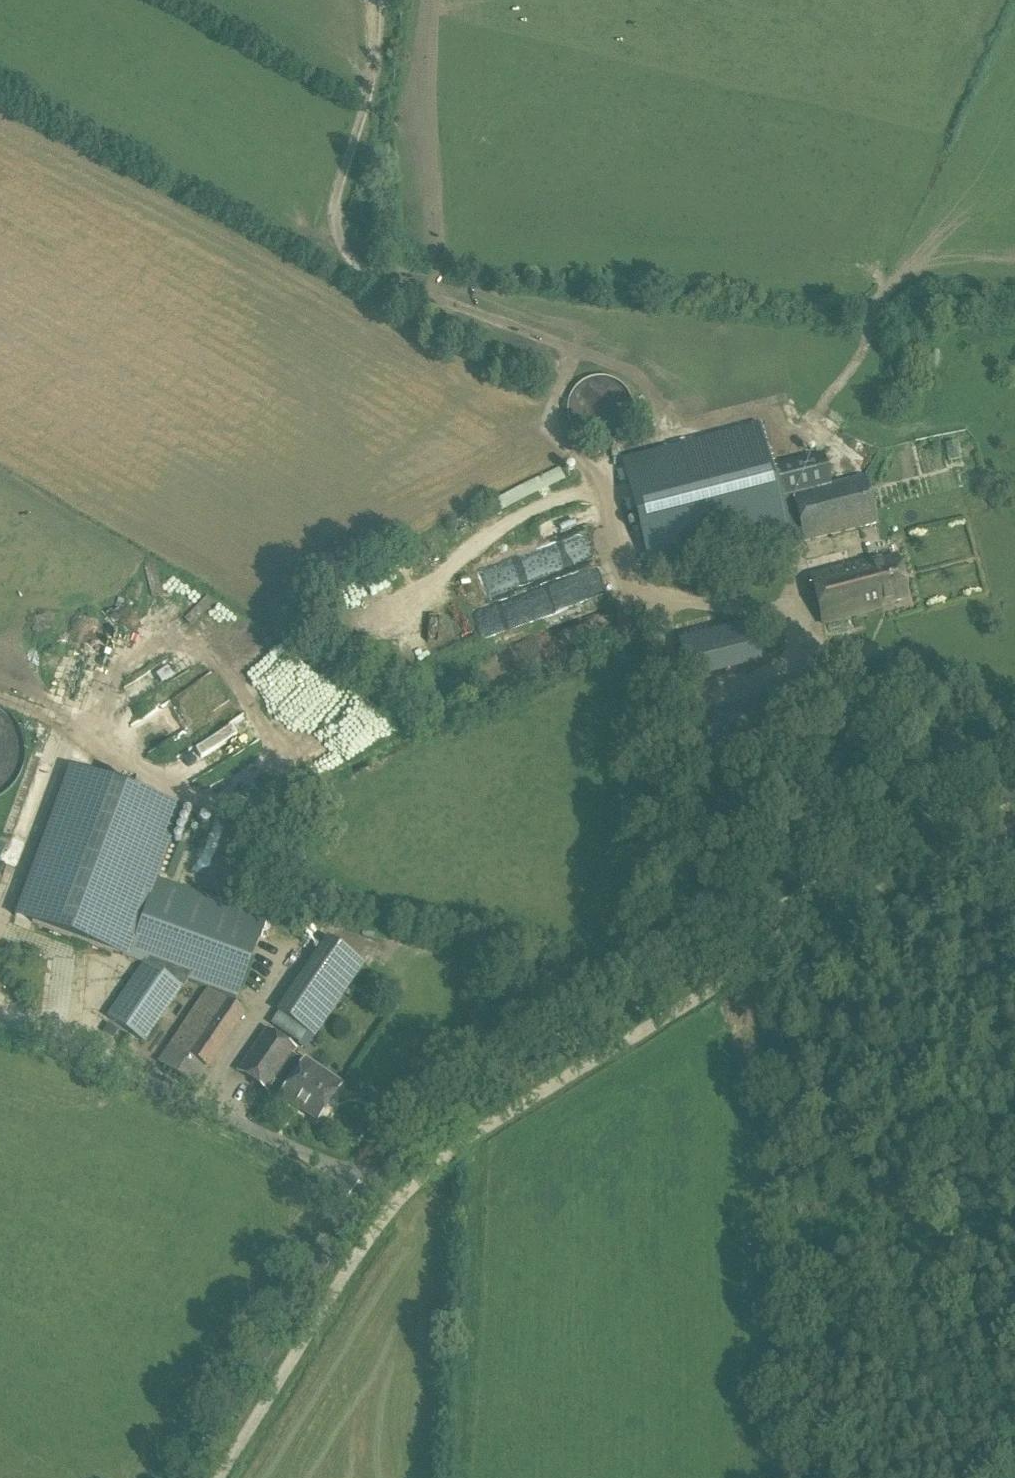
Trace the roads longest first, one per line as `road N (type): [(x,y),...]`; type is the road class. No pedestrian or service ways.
road 1 (tertiary): [(186,1477),(360,1188),(416,1138),(1014,792)]
road 2 (track): [(360,1188),(36,1035),(0,1027)]

